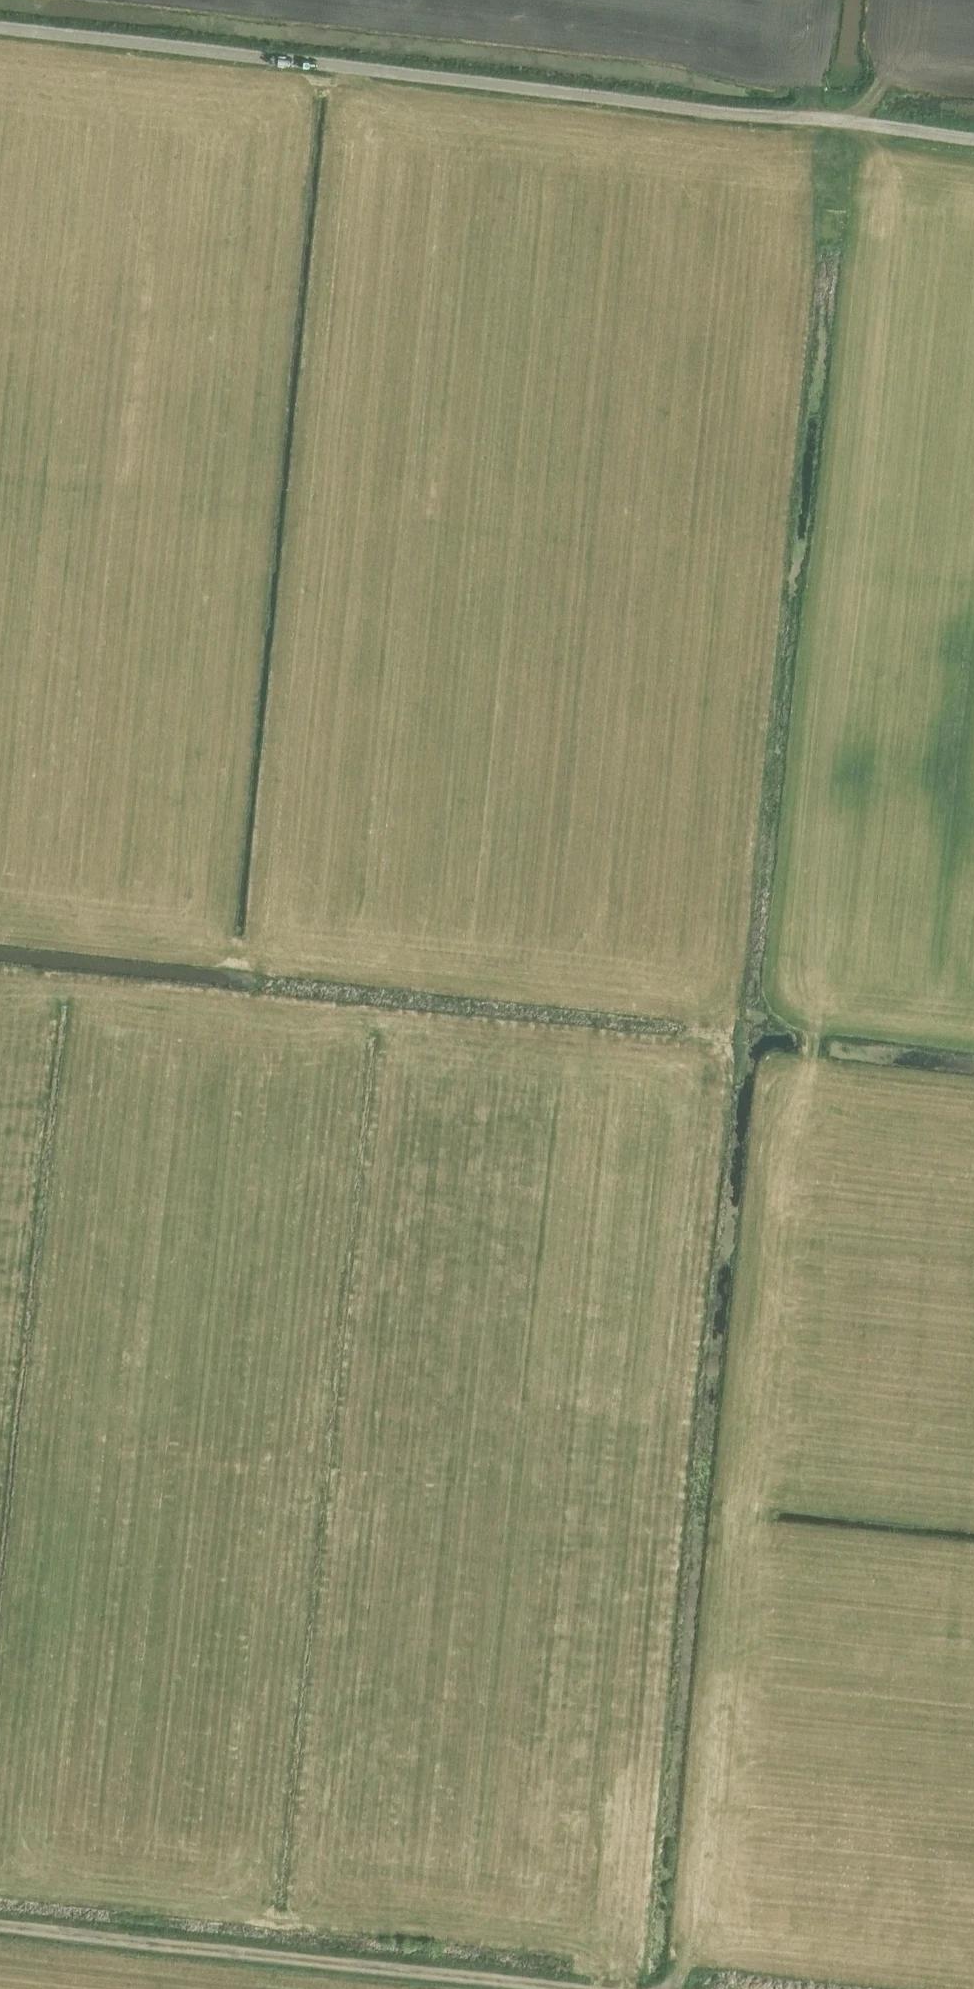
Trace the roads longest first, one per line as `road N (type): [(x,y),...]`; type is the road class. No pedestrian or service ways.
road 1 (track): [(0,1923),(608,1988)]

